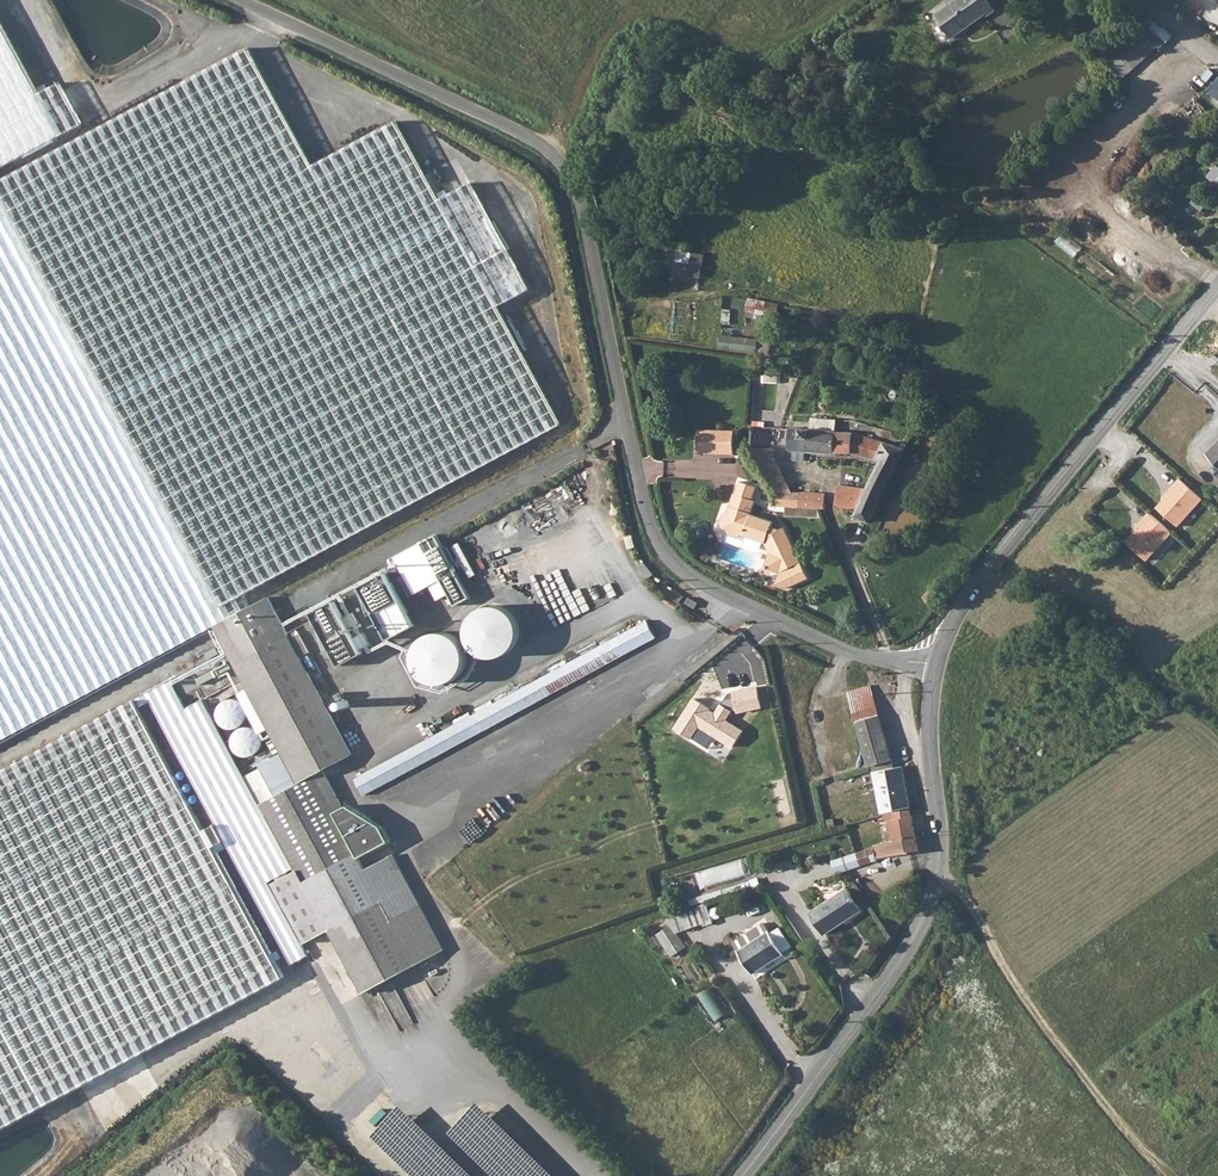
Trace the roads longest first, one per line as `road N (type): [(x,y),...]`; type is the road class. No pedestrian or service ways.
road 1 (unclassified): [(935,666),(833,647),(669,565),(650,529),(579,196),(559,161),(233,0)]
road 2 (tertiary): [(745,1175),(896,972),(923,920),(939,833),(929,720),(935,666)]
road 3 (tertiary): [(935,666),(978,580),(1217,286)]
road 4 (track): [(935,879),(958,891),(1161,1175)]

